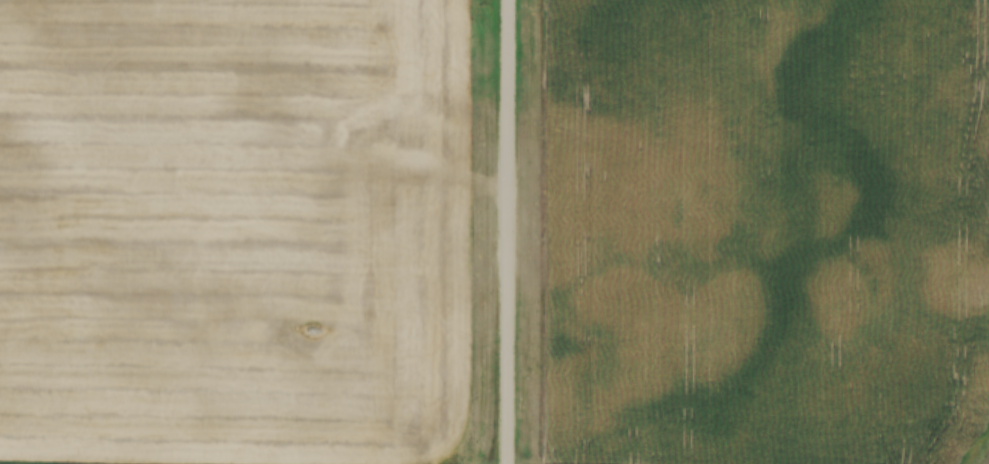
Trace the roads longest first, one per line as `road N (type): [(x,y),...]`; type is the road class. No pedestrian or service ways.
road 1 (residential): [(505,463),(504,0)]

